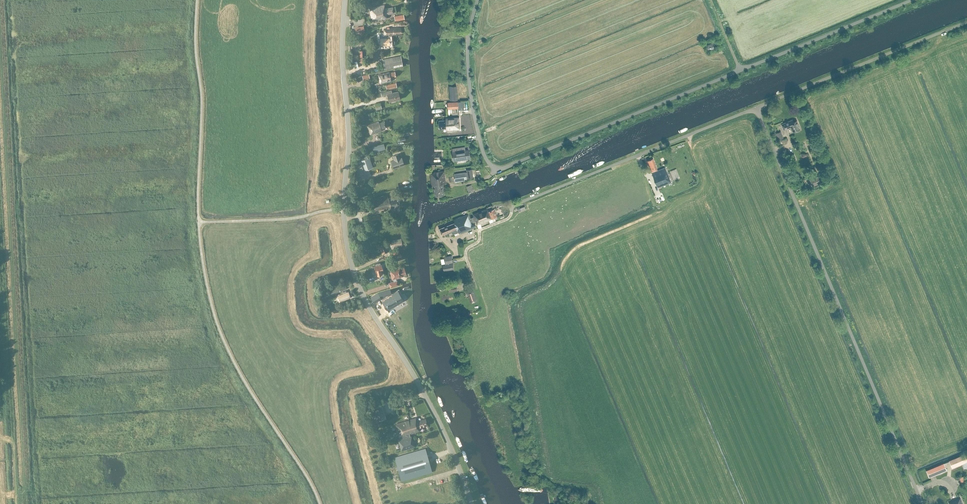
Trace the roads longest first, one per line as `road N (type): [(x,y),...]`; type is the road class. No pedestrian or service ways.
road 1 (tertiary): [(471,503),(434,413),(351,266),(340,54),(345,0)]
road 2 (unclassified): [(491,166),(911,0)]
road 3 (unclassified): [(922,503),(756,107)]
road 4 (unclassified): [(510,205),(756,107)]
road 5 (track): [(15,503),(0,249)]
road 6 (unclassified): [(756,107),(966,21)]
road 7 (unclassified): [(491,166),(468,85),(476,0)]

